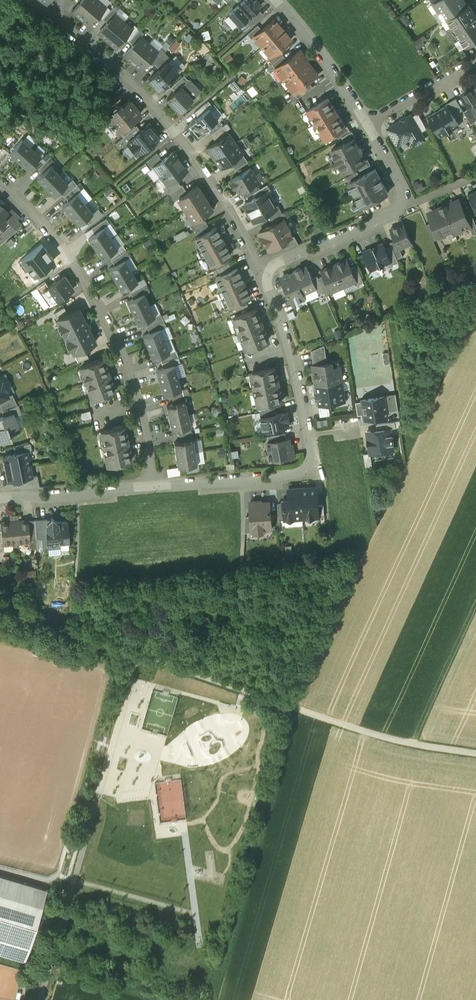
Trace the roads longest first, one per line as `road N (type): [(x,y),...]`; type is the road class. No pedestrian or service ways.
road 1 (track): [(475,754),(385,739),(0,606)]
road 2 (residential): [(261,269),(291,346),(307,468),(271,482),(152,487)]
road 3 (residential): [(63,0),(52,17),(172,129),(261,269)]
road 4 (residential): [(0,184),(37,217),(96,301),(123,357),(152,487)]
road 5 (residential): [(408,204),(261,269)]
road 6 (track): [(475,605),(412,744)]
road 7 (residential): [(276,0),(366,123)]
road 8 (residential): [(152,487),(0,497)]
road 9 (residential): [(475,60),(366,123)]

